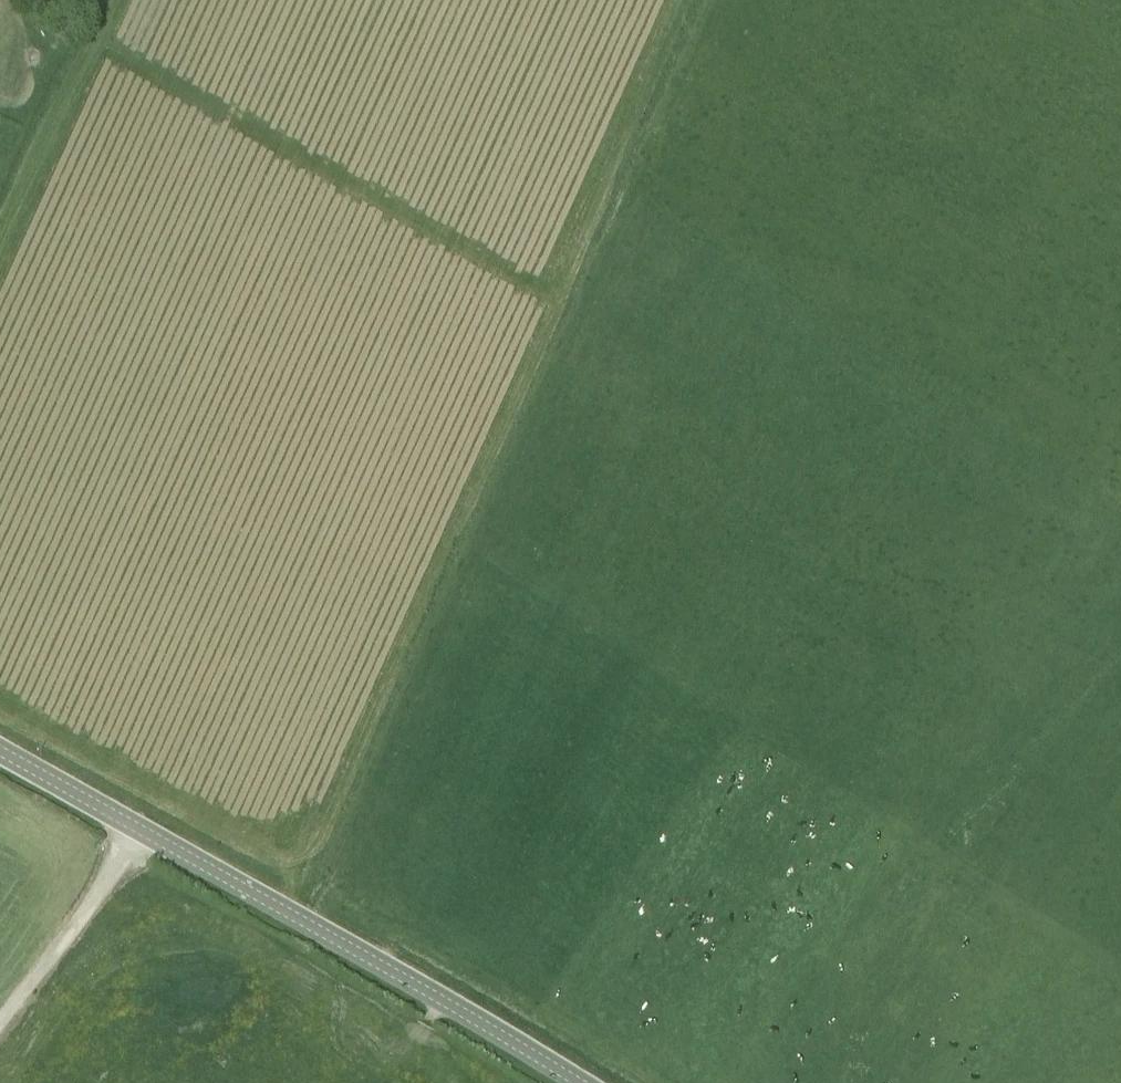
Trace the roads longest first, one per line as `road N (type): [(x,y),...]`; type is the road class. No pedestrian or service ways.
road 1 (tertiary): [(579,1082),(0,751)]

